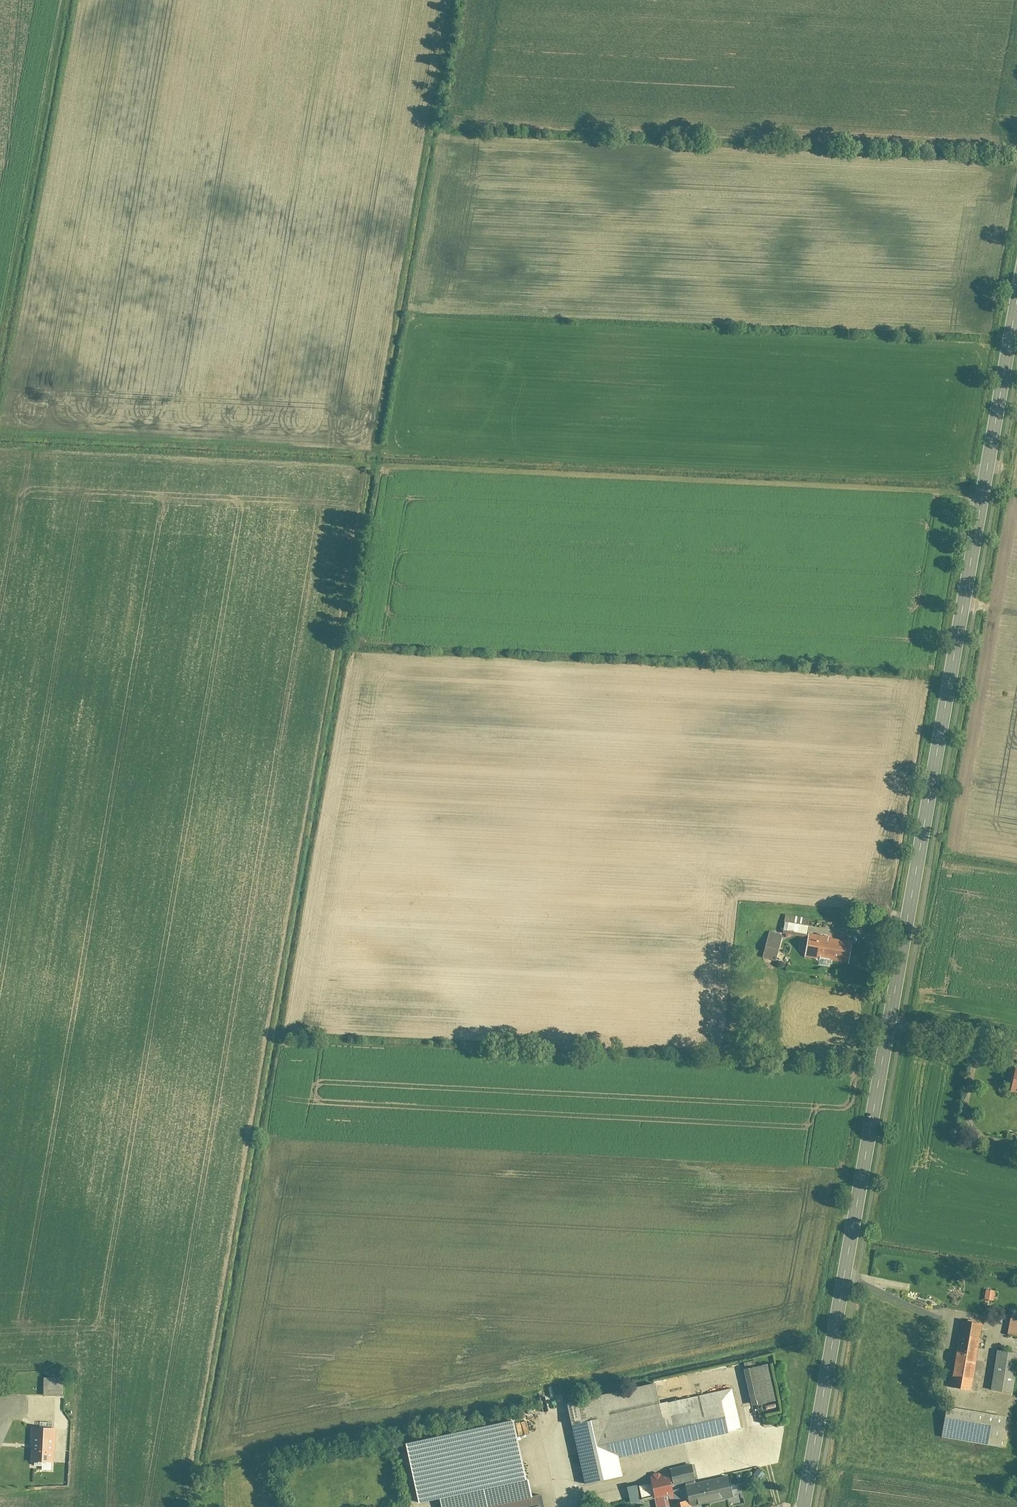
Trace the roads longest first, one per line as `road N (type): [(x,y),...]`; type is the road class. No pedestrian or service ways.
road 1 (primary): [(802,1506),(1016,290)]

